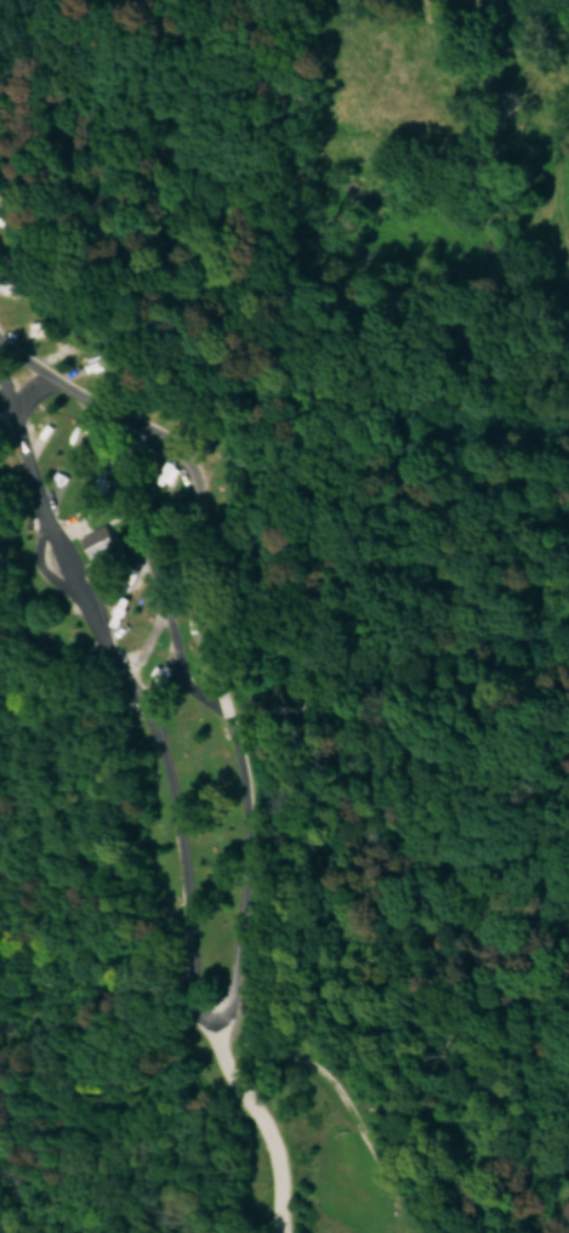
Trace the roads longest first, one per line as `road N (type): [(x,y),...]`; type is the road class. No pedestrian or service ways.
road 1 (residential): [(284,1232),(286,1175),(226,1053),(234,773),(198,643),(167,445),(0,350)]
road 2 (residential): [(226,1053),(205,1025),(169,767),(132,680)]
road 3 (residential): [(132,680),(76,584),(0,383)]

